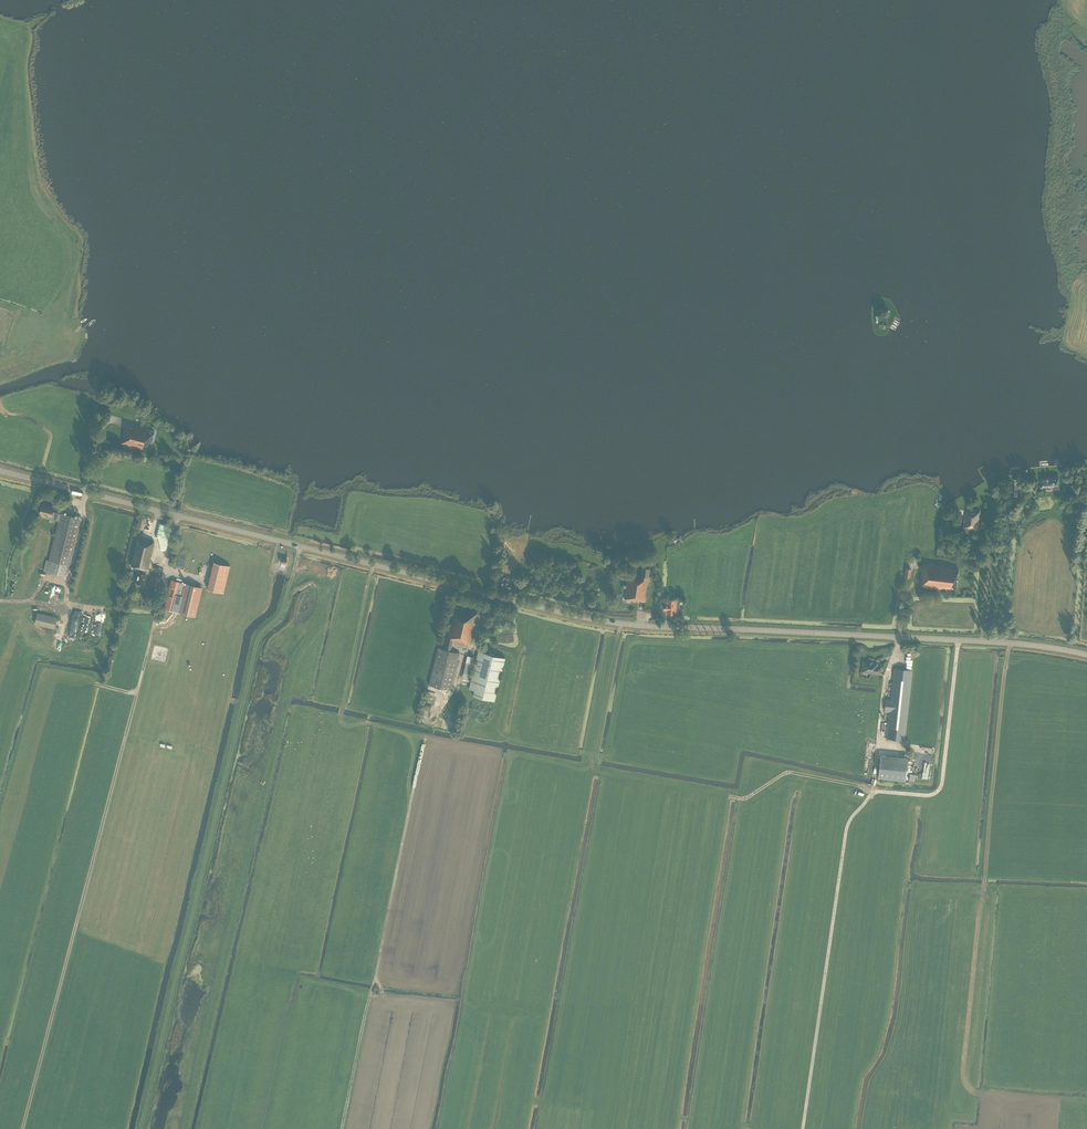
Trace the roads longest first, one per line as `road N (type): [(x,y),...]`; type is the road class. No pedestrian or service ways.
road 1 (tertiary): [(0,470),(608,622),(1000,641),(1086,655)]

